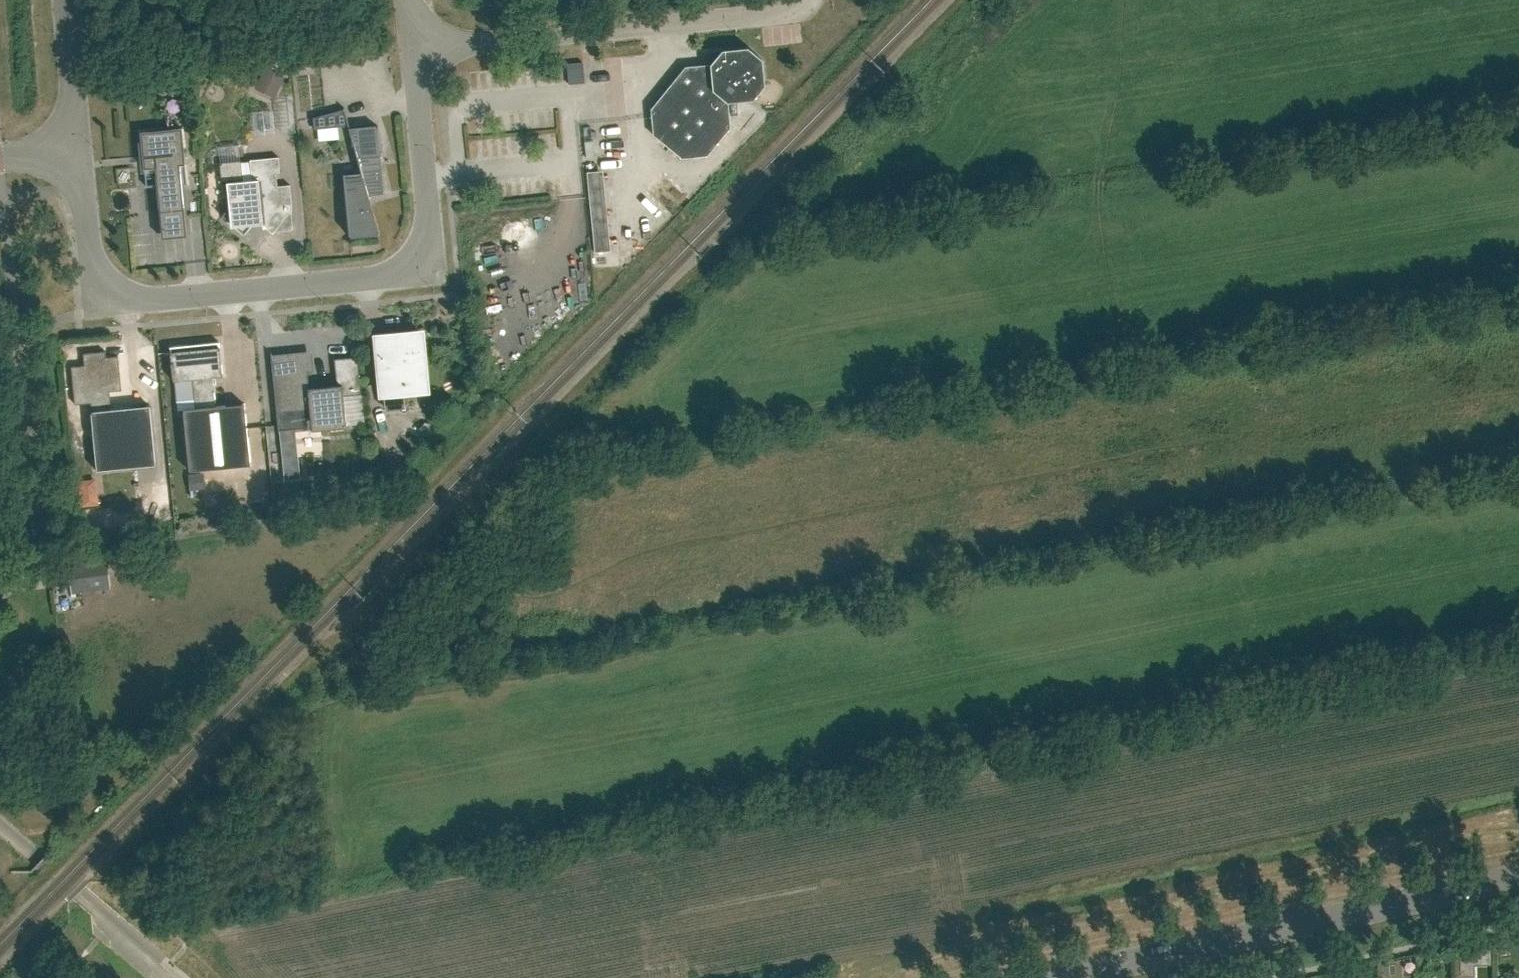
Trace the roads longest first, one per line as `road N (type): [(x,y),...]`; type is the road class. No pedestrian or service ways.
road 1 (unclassified): [(415,49),(432,236),(431,258),(412,277),(104,304),(94,283),(82,150)]
road 2 (tertiary): [(1055,977),(1518,879)]
road 3 (unclassified): [(415,49),(789,13),(810,0)]
road 4 (residential): [(82,150),(67,0)]

